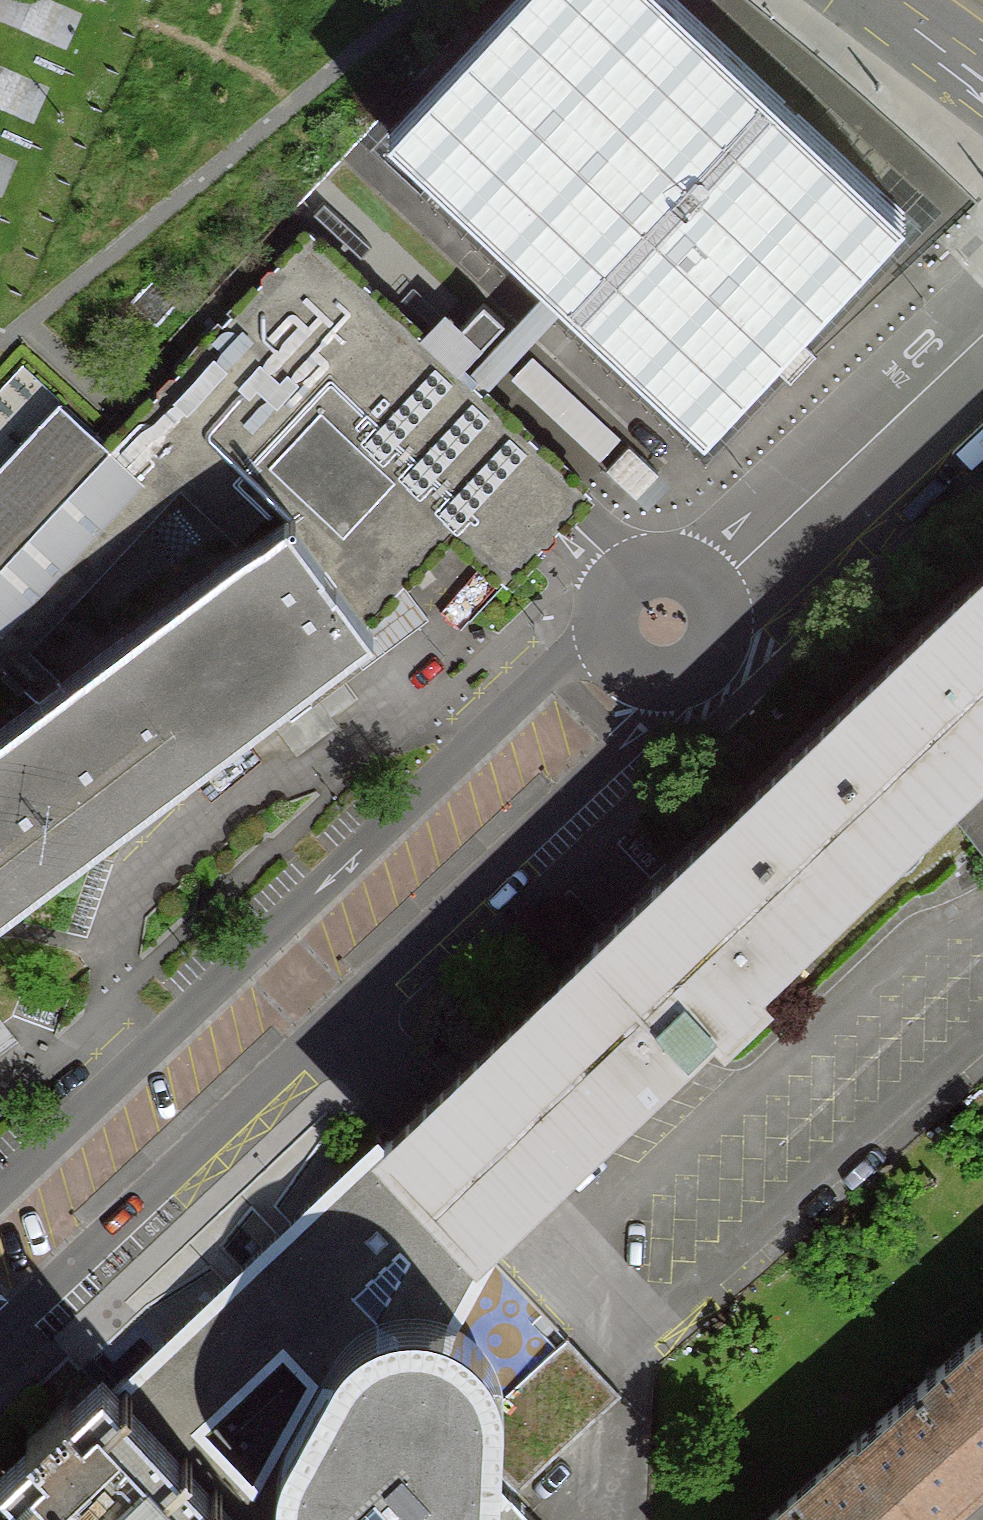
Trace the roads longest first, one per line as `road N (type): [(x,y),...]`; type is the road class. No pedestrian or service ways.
road 1 (unclassified): [(0,1331),(638,731),(664,622)]
road 2 (unclassified): [(664,622),(577,652),(503,714),(0,1189)]
road 3 (unclassified): [(982,316),(664,622)]

